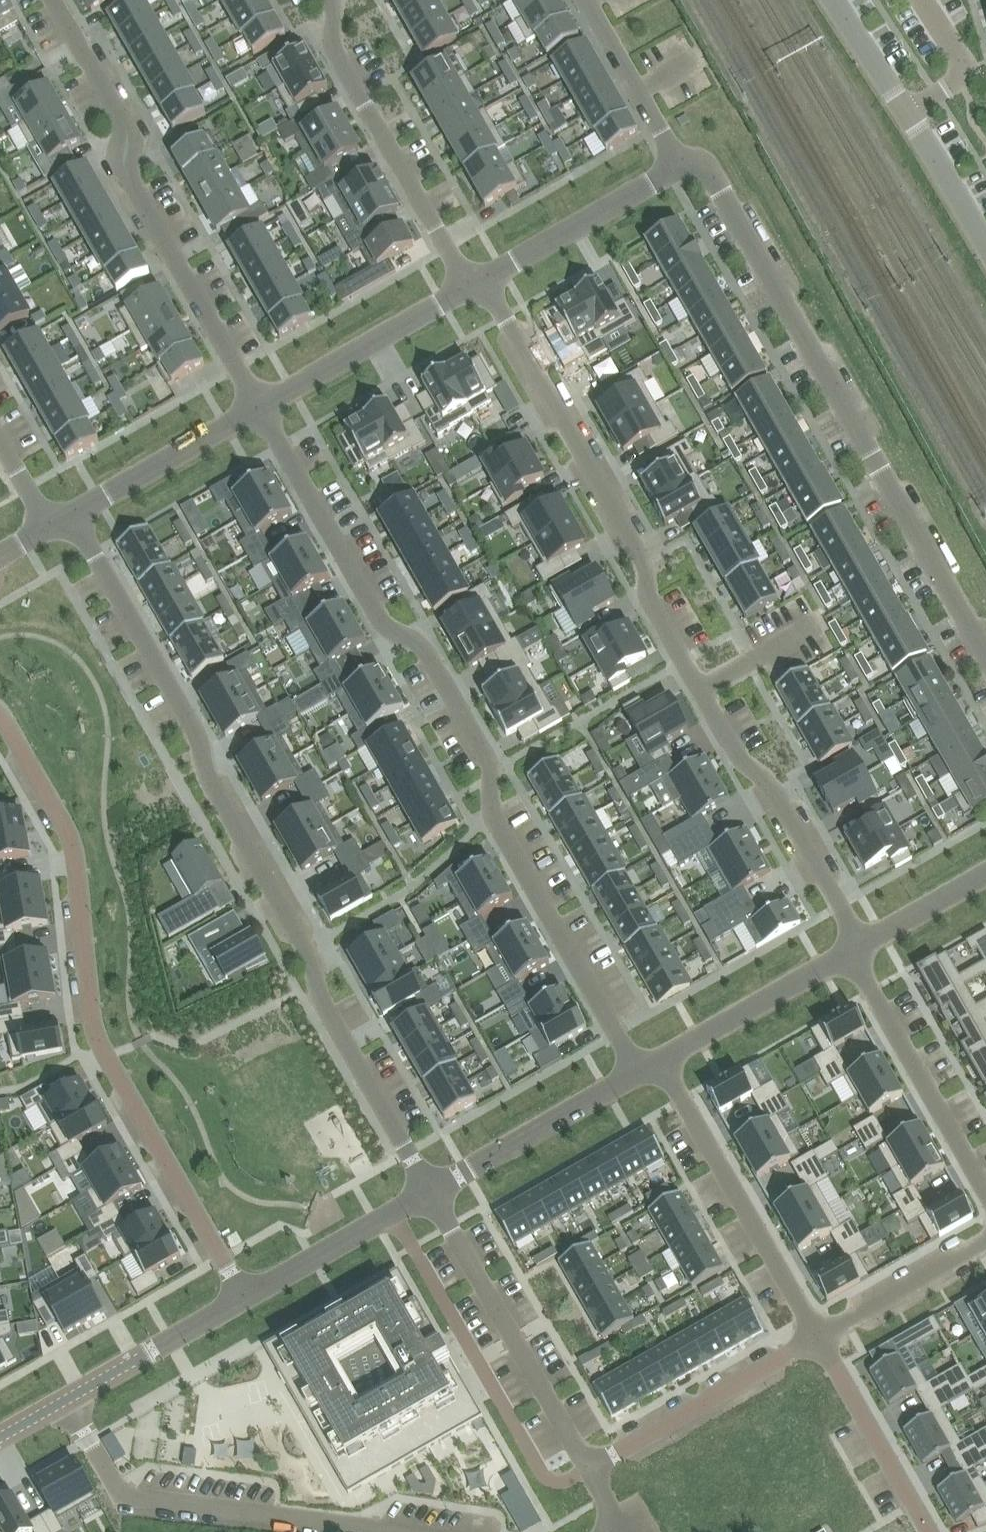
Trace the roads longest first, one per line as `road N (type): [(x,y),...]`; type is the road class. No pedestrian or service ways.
road 1 (residential): [(652,1065),(623,1041),(493,815),(492,766),(423,643),(382,624),(264,404)]
road 2 (residential): [(60,520),(90,553),(195,732),(205,776),(307,948),(318,995),(430,1191)]
road 3 (residential): [(477,282),(643,557),(651,599),(754,777),(775,791),(855,942)]
road 4 (residential): [(0,717),(74,848),(99,1047),(242,1297)]
road 5 (residential): [(985,653),(714,178),(682,166)]
road 6 (residential): [(264,404),(126,173),(124,121),(54,0)]
road 7 (residential): [(67,1397),(118,1494),(404,1531)]
road 8 (residential): [(389,1215),(542,1472),(558,1480),(588,1465)]
road 9 (residential): [(331,0),(333,49),(477,282)]
road 10 (residential): [(818,1334),(679,1085),(652,1065)]
road 11 (residential): [(430,1191),(588,1465)]
road 12 (residential): [(855,942),(865,978),(985,1188)]
road 13 (residential): [(588,1465),(818,1334)]
road 14 (residential): [(430,1191),(652,1065)]
road 15 (residential): [(477,282),(264,404)]
road 16 (residential): [(652,1065),(855,942)]
road 17 (residential): [(682,166),(477,282)]
road 18 (residential): [(264,404),(60,520)]
road 19 (residential): [(929,1531),(818,1334)]
road 20 (residential): [(67,1397),(242,1297)]
road 21 (residential): [(682,166),(588,0)]
road 22 (residential): [(818,1334),(985,1242)]
road 23 (residential): [(242,1297),(389,1215)]
road 24 (residential): [(985,249),(905,110)]
road 25 (residential): [(921,0),(967,76),(905,110)]
road 26 (residential): [(855,942),(985,871)]
road 27 (residential): [(905,110),(839,0)]

